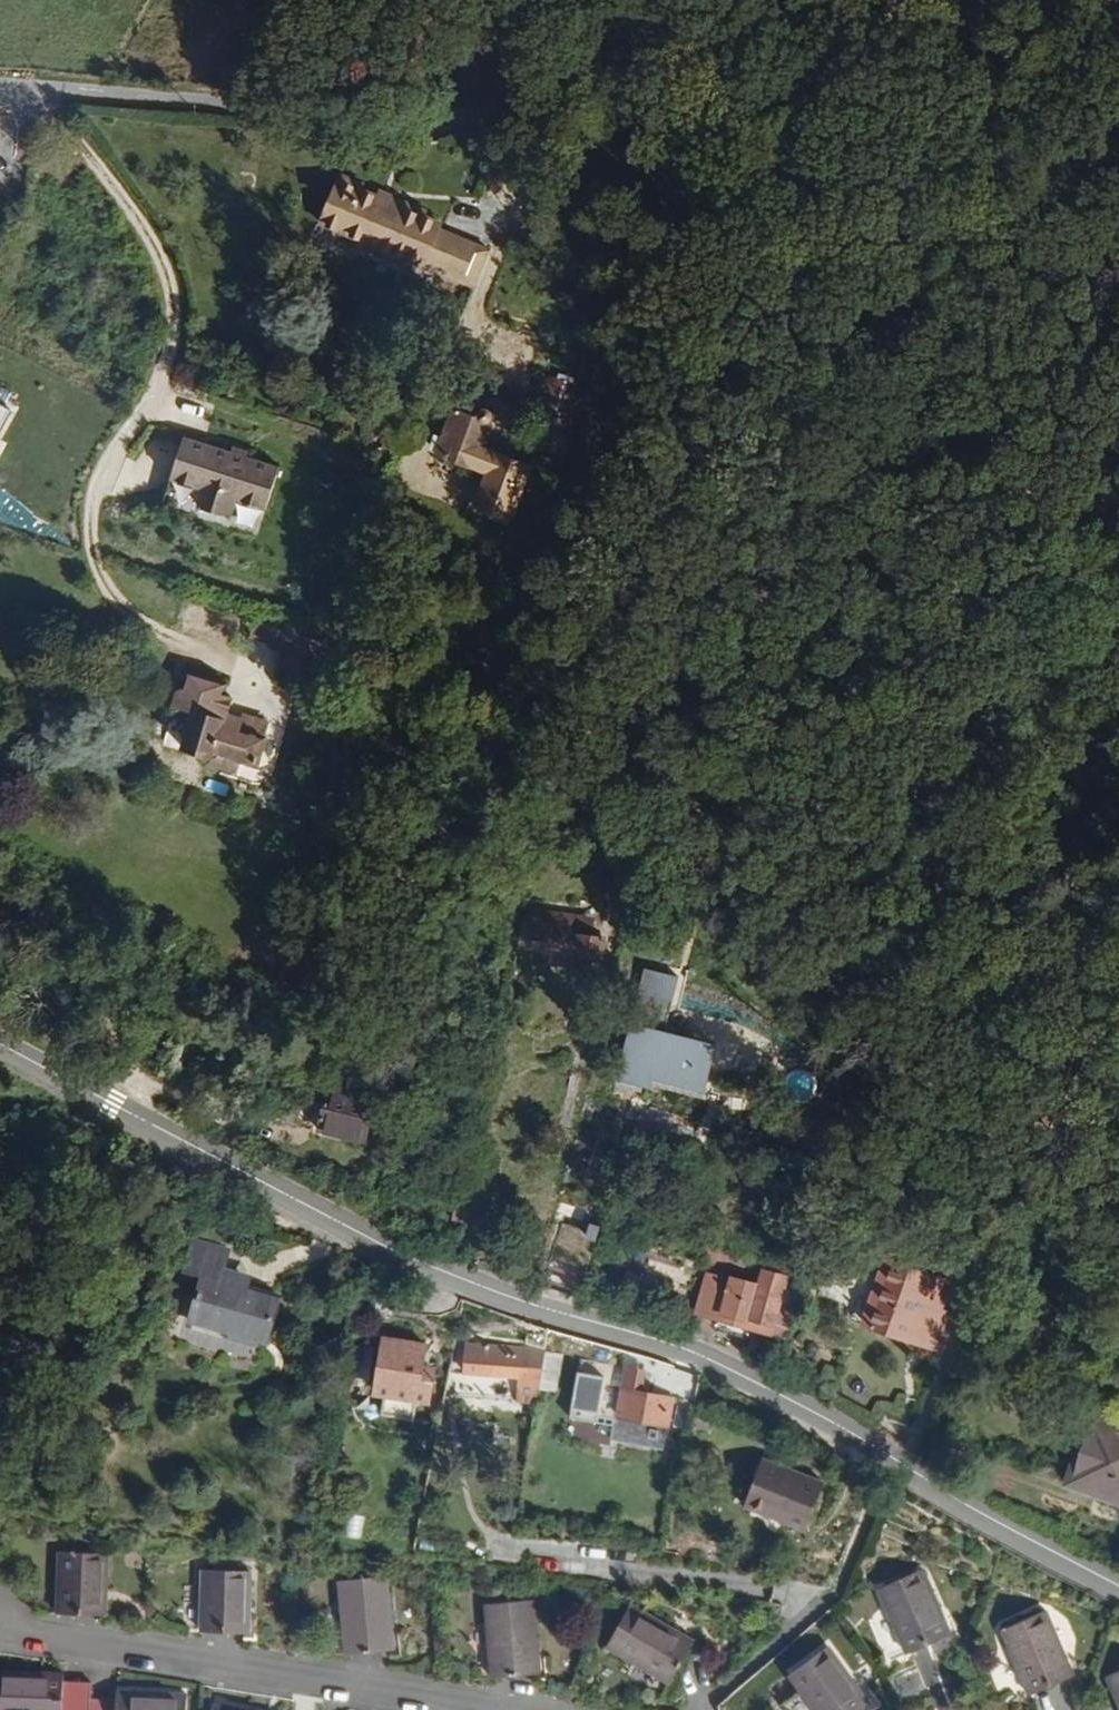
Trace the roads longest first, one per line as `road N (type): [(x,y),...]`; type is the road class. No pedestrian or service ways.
road 1 (unclassified): [(1118,1588),(669,1360),(480,1296),(108,1117),(0,1052)]
road 2 (unclassified): [(1084,0),(709,34),(525,108),(371,111),(64,90)]
road 3 (track): [(645,60),(814,241),(1118,644)]
road 4 (residential): [(64,90),(157,245),(177,286),(180,329),(173,363),(98,492),(92,525),(98,555),(122,599),(162,637),(275,673)]
road 5 (residential): [(2,1625),(502,1709)]
road 6 (track): [(0,955),(97,1019),(153,1069),(162,1105),(155,1140)]
road 7 (residential): [(41,88),(42,143),(0,255)]

